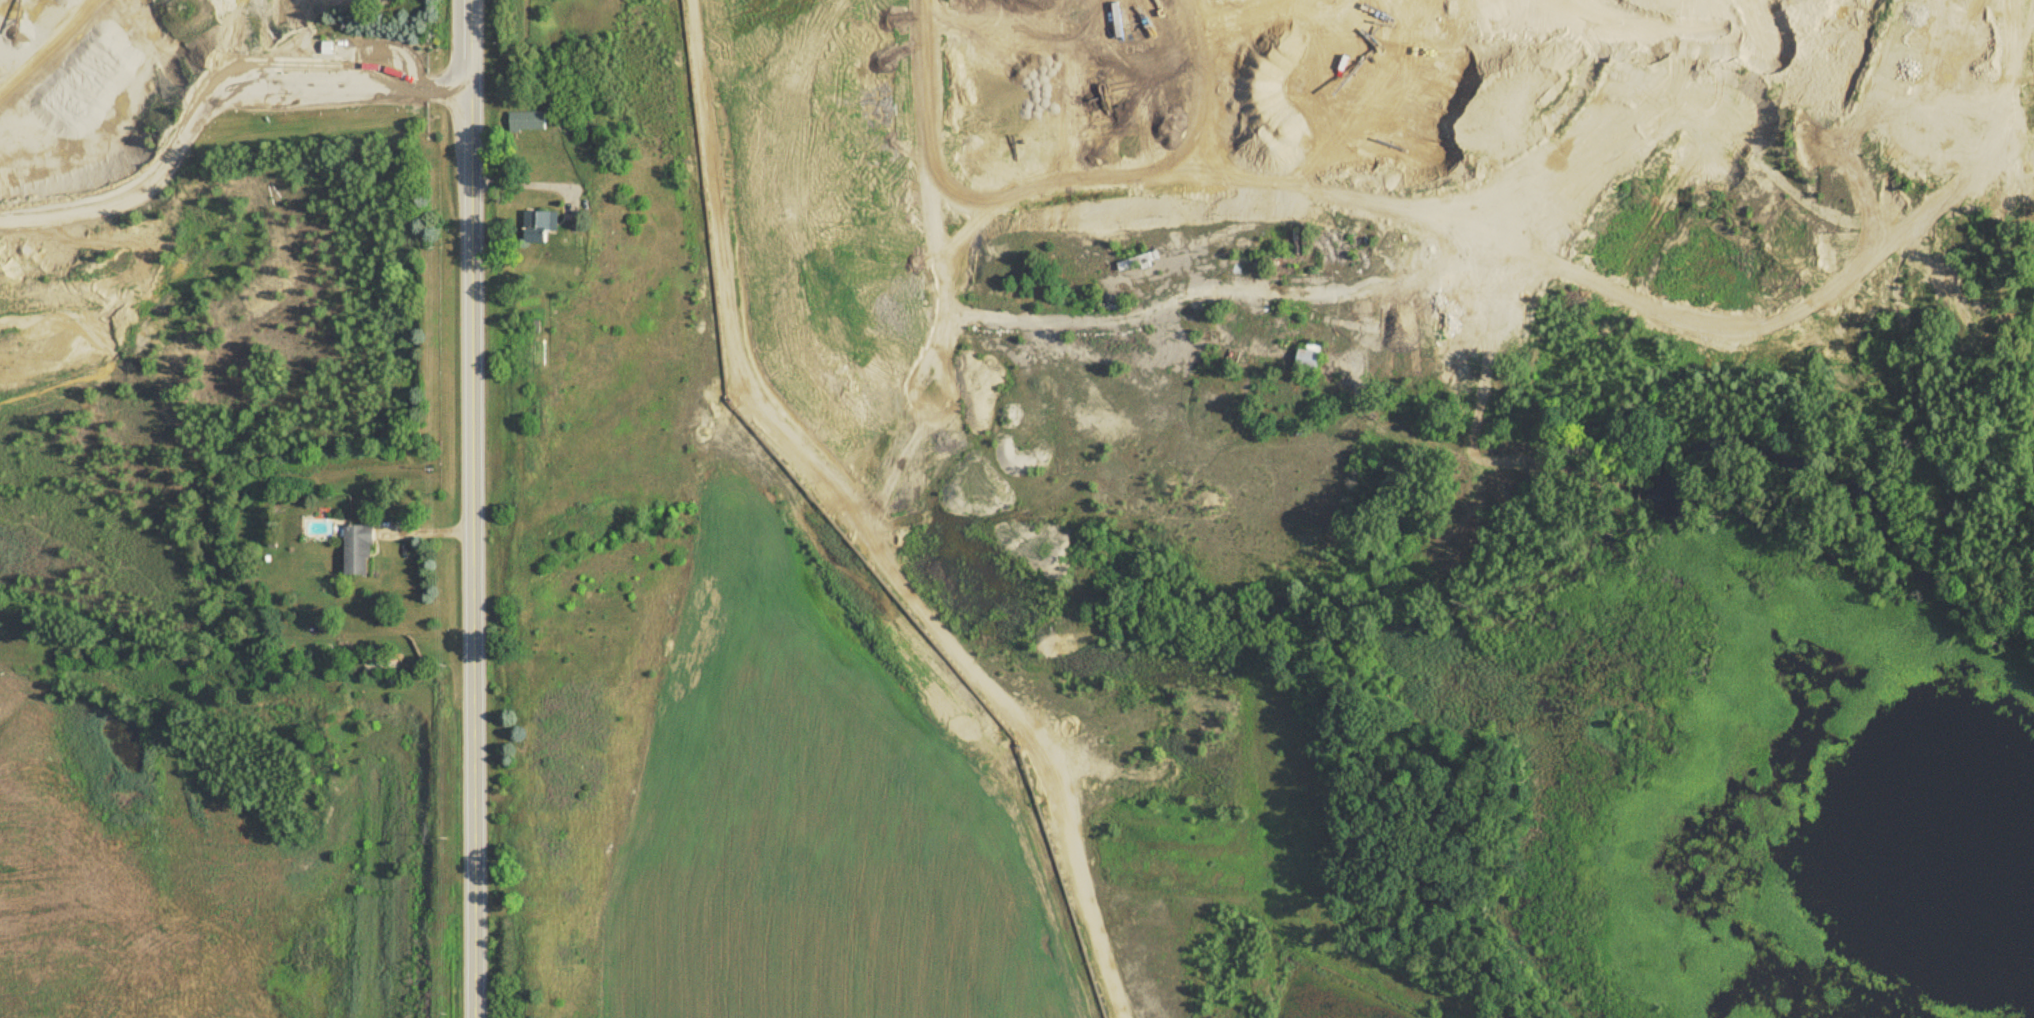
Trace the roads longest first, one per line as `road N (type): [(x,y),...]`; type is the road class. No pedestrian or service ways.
road 1 (tertiary): [(479,1017),(477,0)]

